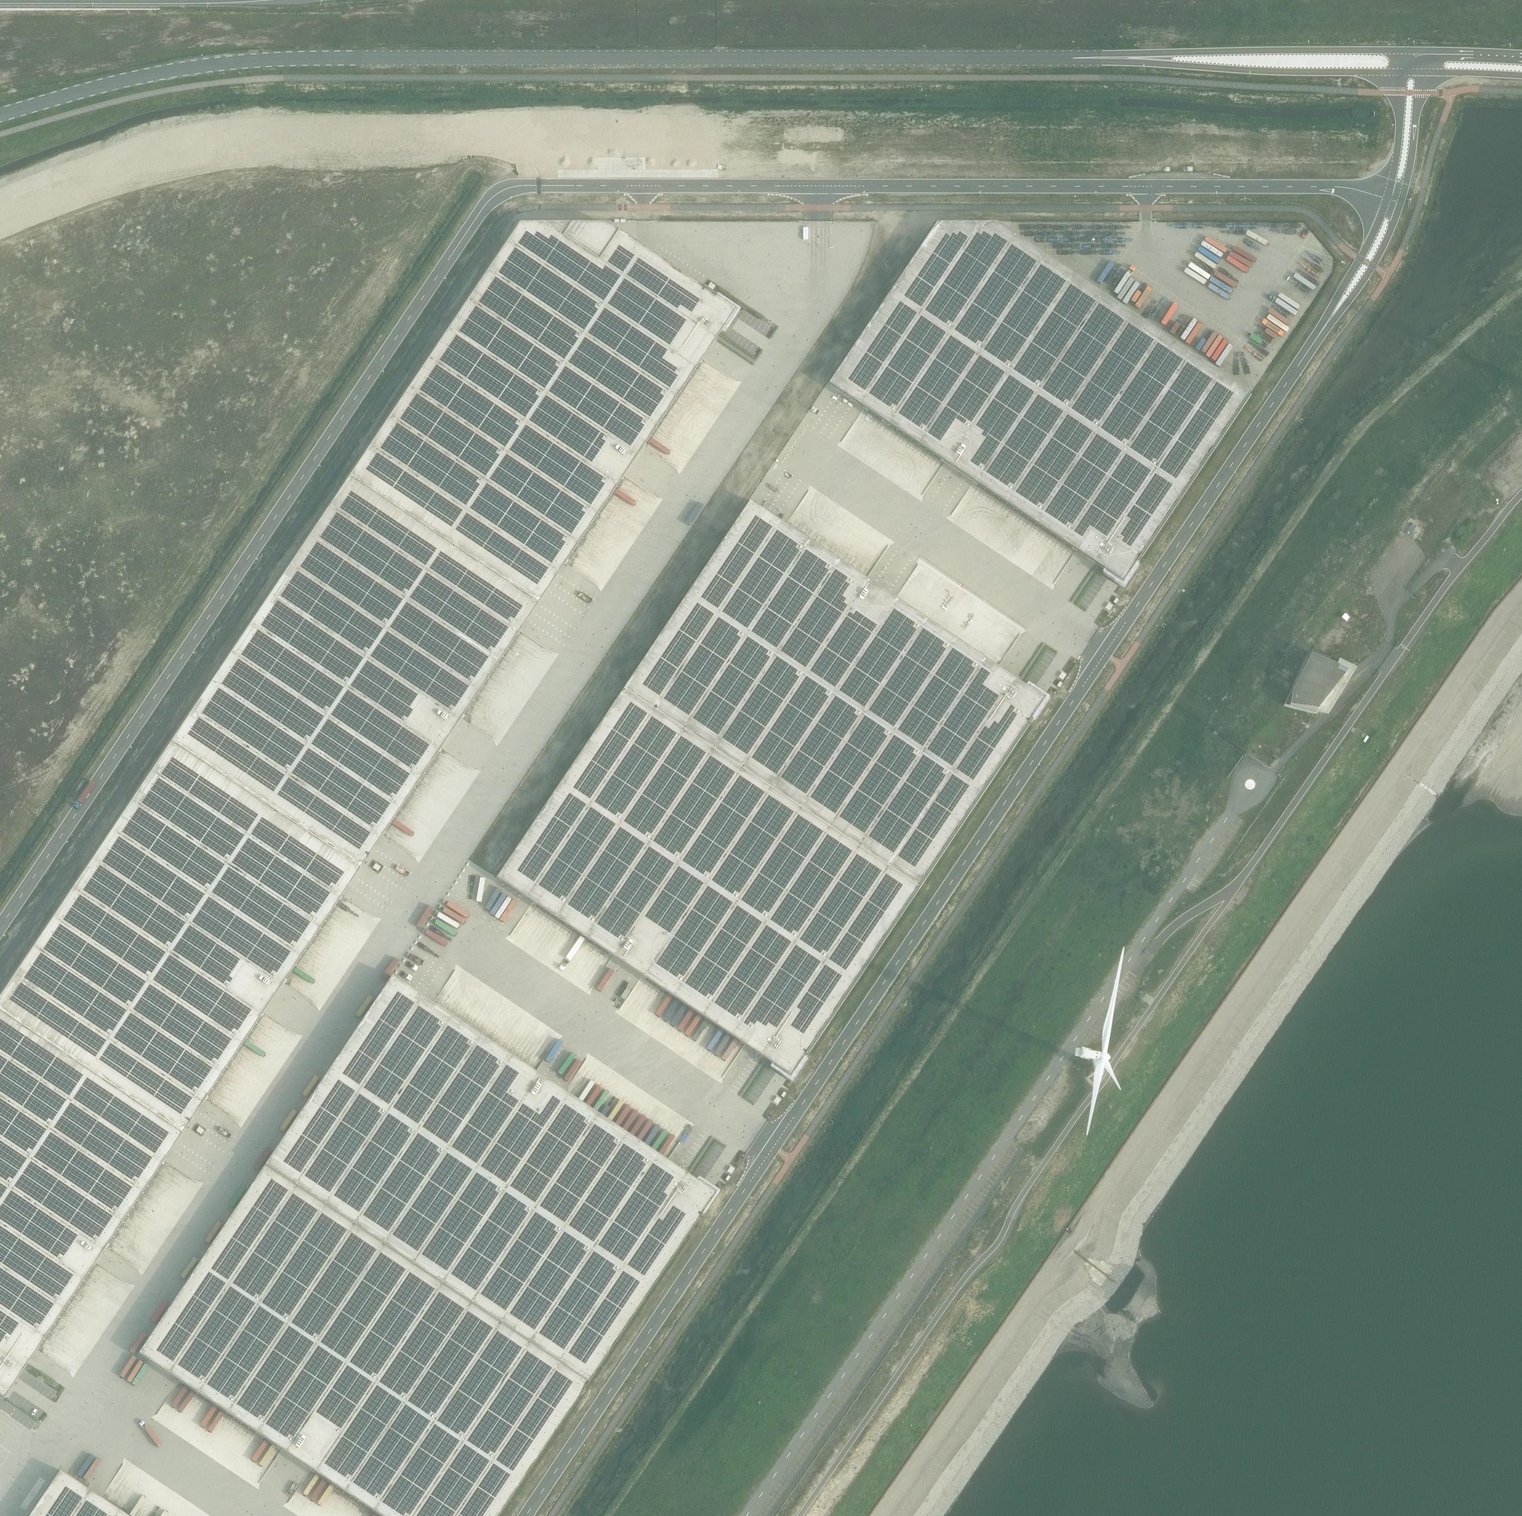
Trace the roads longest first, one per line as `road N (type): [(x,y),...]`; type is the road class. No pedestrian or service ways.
road 1 (unclassified): [(0,925),(470,228),(502,193),(552,185),(1339,187),(1385,197)]
road 2 (tertiary): [(1332,317),(525,1515)]
road 3 (tertiary): [(0,115),(123,81),(265,58),(1131,56)]
road 4 (track): [(924,1515),(1521,640)]
road 5 (tertiary): [(1411,51),(1131,56)]
road 6 (tertiary): [(1131,56),(1249,70),(1402,71)]
road 7 (tertiary): [(1332,317),(1373,265),(1402,201)]
road 8 (tertiary): [(1402,201),(1421,71)]
road 9 (tertiary): [(1385,197),(1332,317)]
road 10 (tertiary): [(1402,71),(1385,197)]

